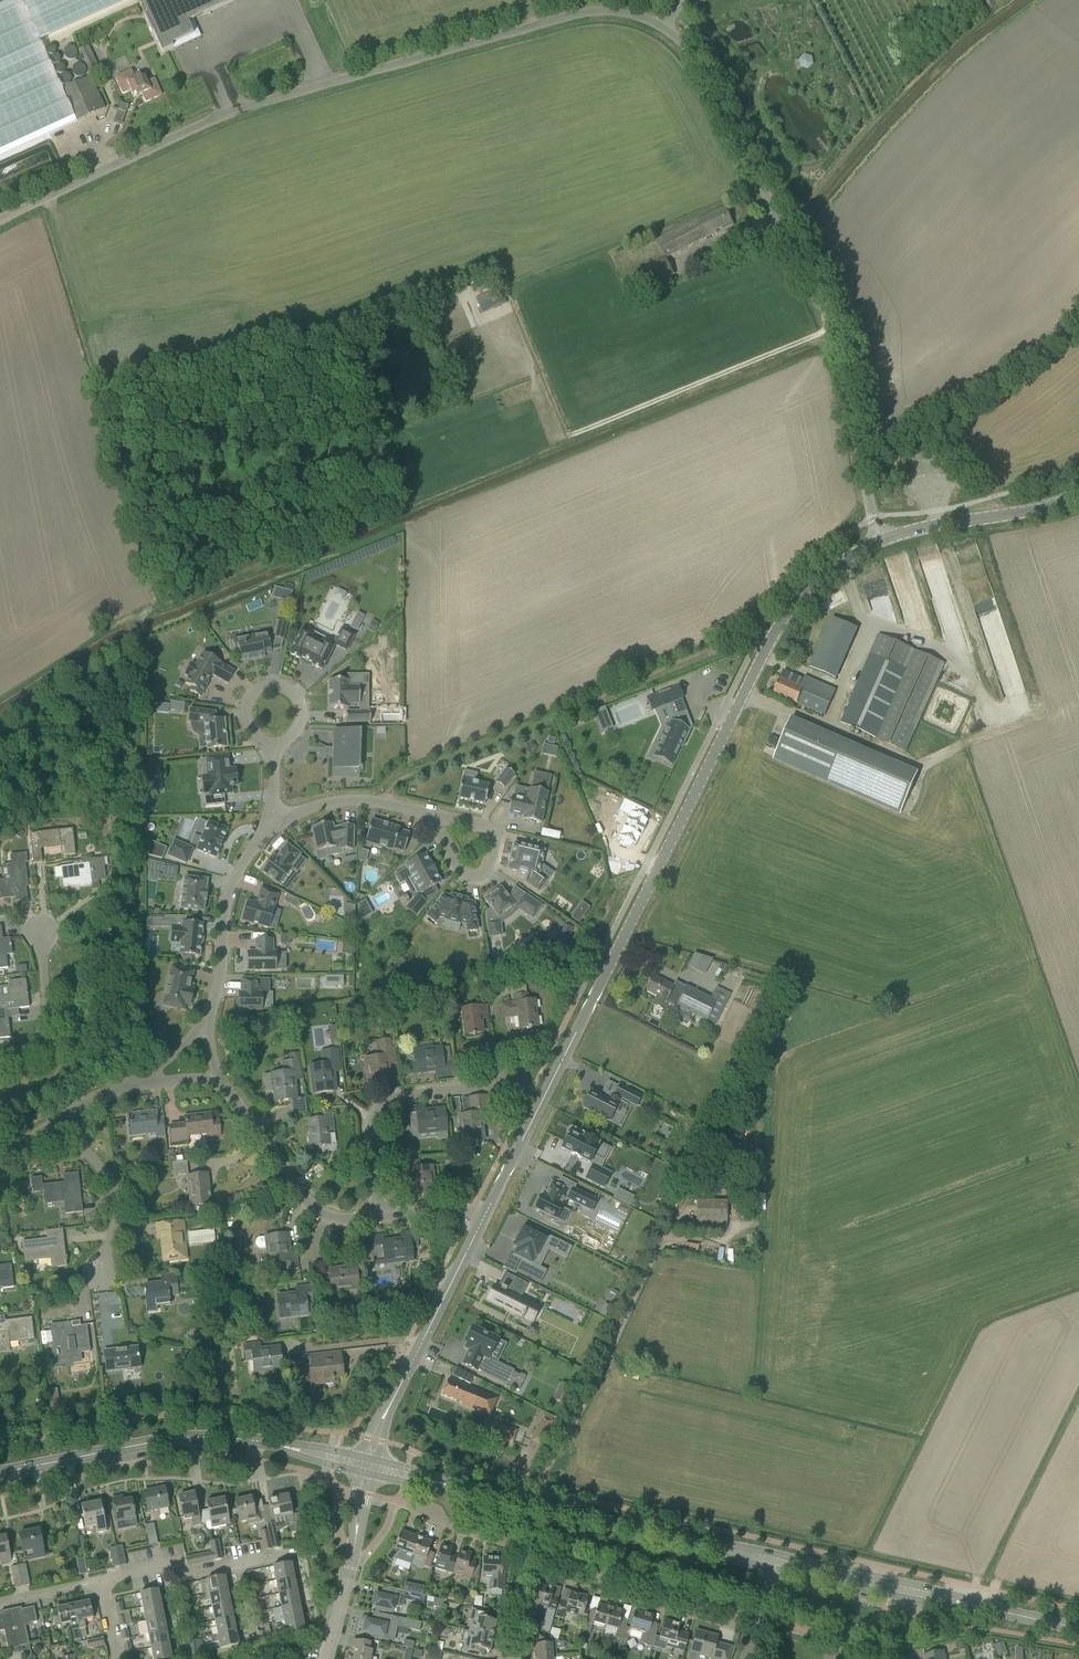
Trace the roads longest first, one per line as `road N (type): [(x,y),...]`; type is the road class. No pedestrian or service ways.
road 1 (unclassified): [(879,541),(823,307),(713,88),(696,61),(643,17),(602,11),(562,18),(324,83),(230,114),(0,222)]
road 2 (tertiary): [(483,1217),(766,647),(811,584),(879,541)]
road 3 (track): [(373,802),(408,775),(734,640),(766,647)]
road 4 (track): [(830,330),(575,434),(550,426),(532,376)]
road 5 (tertiary): [(0,1473),(148,1443),(204,1437),(279,1445)]
road 6 (residential): [(372,1218),(369,1123),(388,1098),(520,1082)]
road 7 (tertiary): [(706,1546),(460,1489)]
road 8 (residential): [(757,1616),(523,1549)]
road 9 (residential): [(215,1082),(315,1211),(338,1221),(372,1218)]
road 10 (residential): [(209,1019),(226,902),(247,856),(274,827)]
road 11 (tertiary): [(391,1401),(483,1217)]
road 12 (tertiary): [(879,541),(1078,498)]
road 13 (residential): [(103,1581),(169,1566),(186,1573),(301,1555)]
road 14 (residential): [(434,816),(498,827),(481,875),(459,869),(439,835)]
road 15 (residential): [(99,1272),(115,1195),(67,1117)]
road 16 (residential): [(274,827),(299,811),(351,801),(434,816)]
road 17 (residential): [(0,1060),(34,1048),(43,1033),(43,935)]
road 18 (tertiary): [(916,1587),(776,1555)]
road 19 (tertiary): [(773,1568),(913,1598)]
road 20 (unclassified): [(326,1658),(357,1533)]
road 21 (residential): [(272,741),(290,736),(301,721),(294,695),(269,686),(246,710)]

